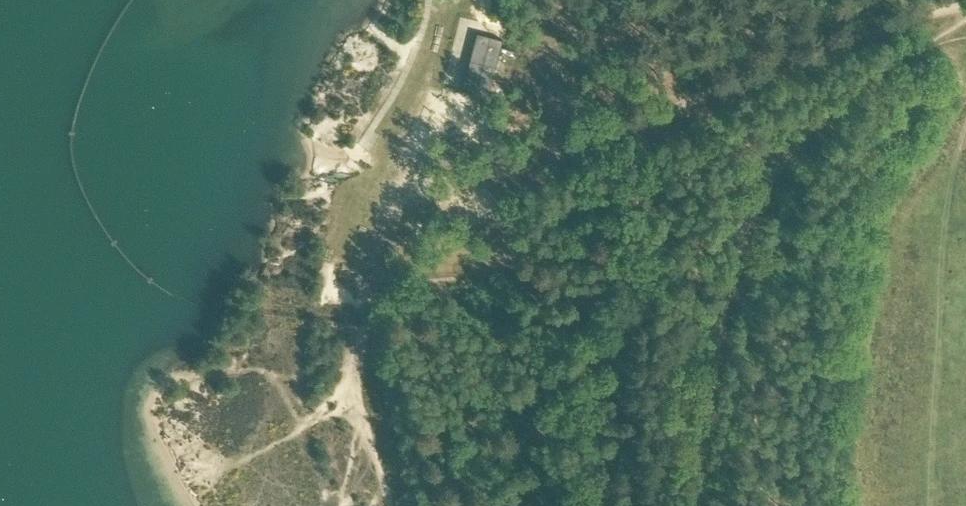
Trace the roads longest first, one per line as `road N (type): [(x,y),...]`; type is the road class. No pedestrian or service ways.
road 1 (track): [(965,18),(821,122),(768,189),(725,321),(705,445),(705,505)]
road 2 (track): [(682,105),(723,83),(965,5)]

